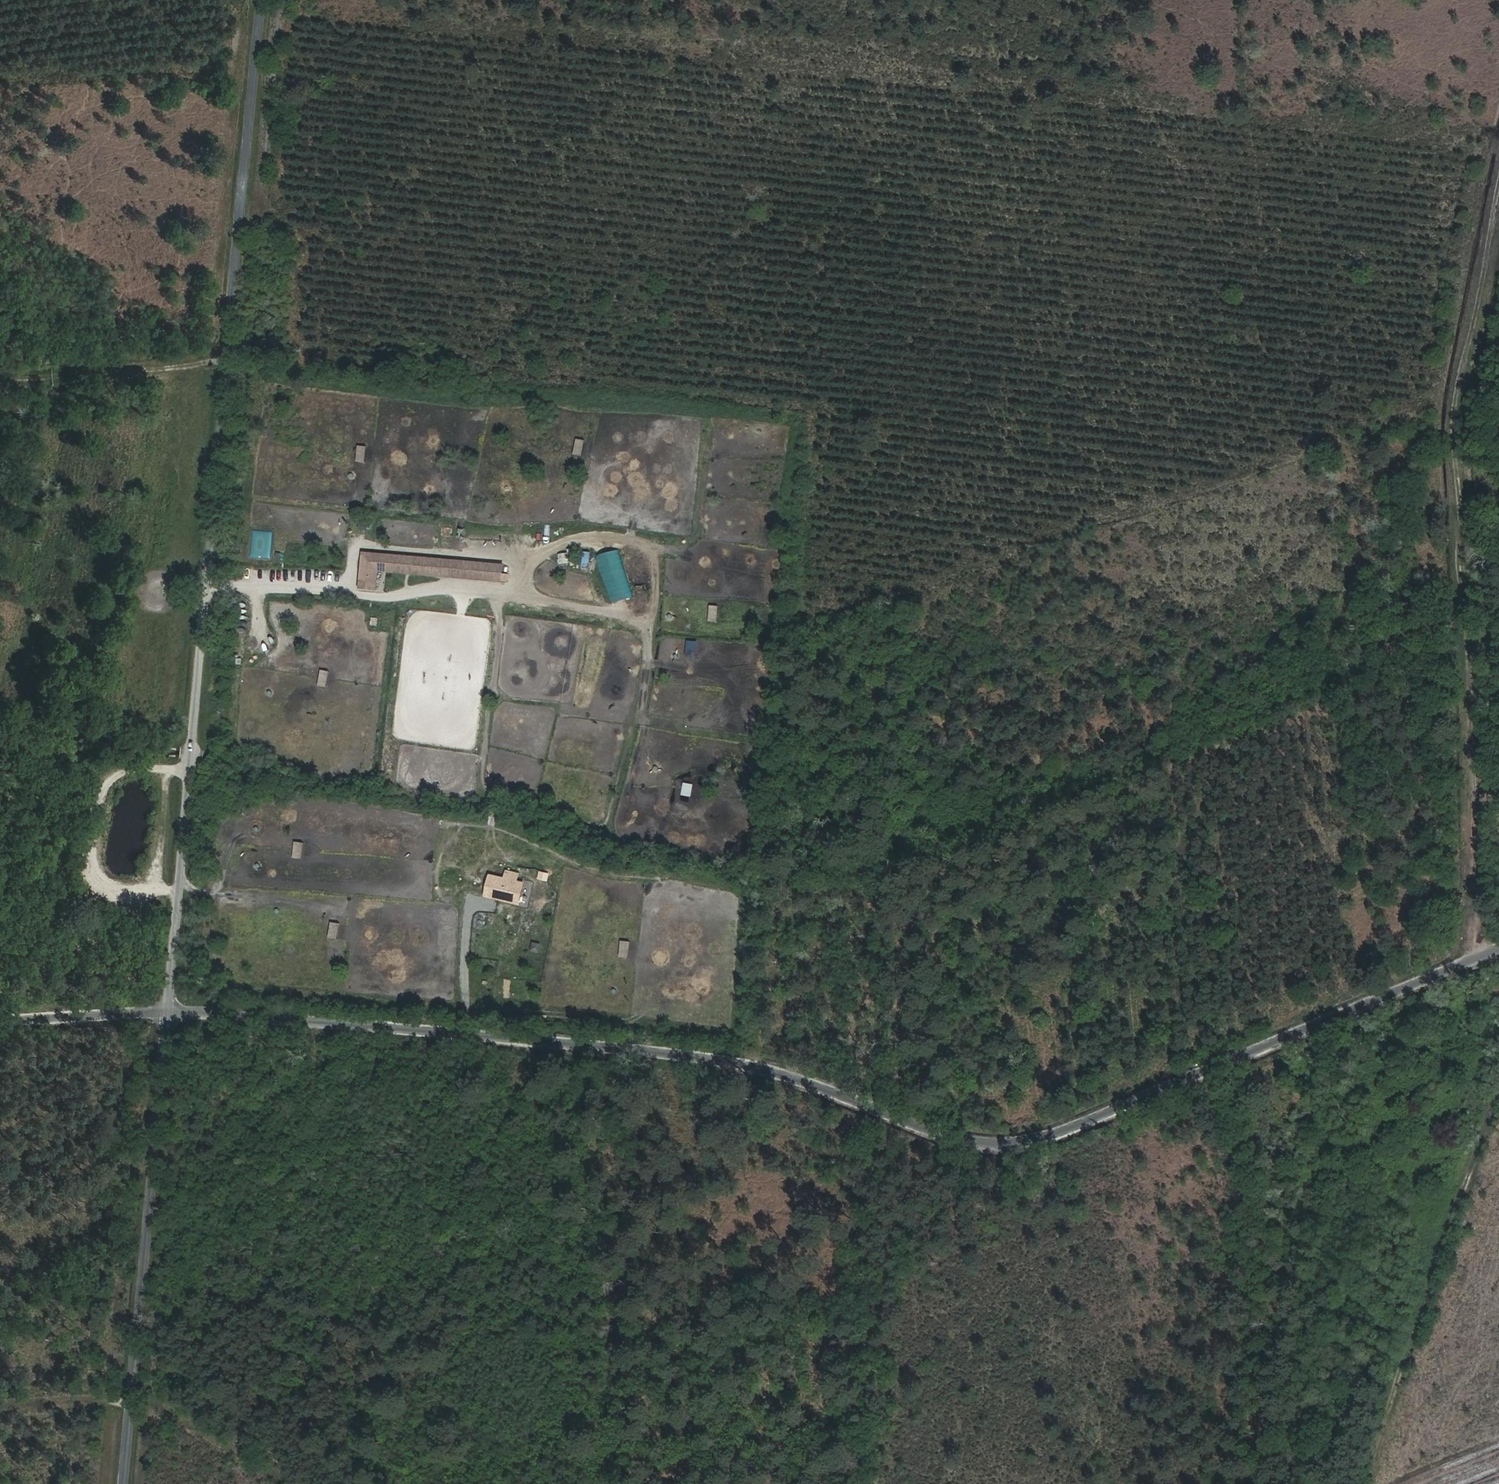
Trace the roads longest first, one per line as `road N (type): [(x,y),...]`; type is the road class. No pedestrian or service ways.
road 1 (unclassified): [(168,1017),(709,1057),(807,1084),(960,1145),(1008,1146),(1076,1129),(1498,953)]
road 2 (track): [(1308,1483),(1489,957),(1465,631),(1454,588),(1453,415),(1498,196)]
road 3 (residential): [(168,1017),(263,0)]
road 4 (residential): [(125,1483),(168,1017)]
road 5 (unclassified): [(0,1026),(168,1017)]
road 6 (track): [(0,1407),(133,1396)]

